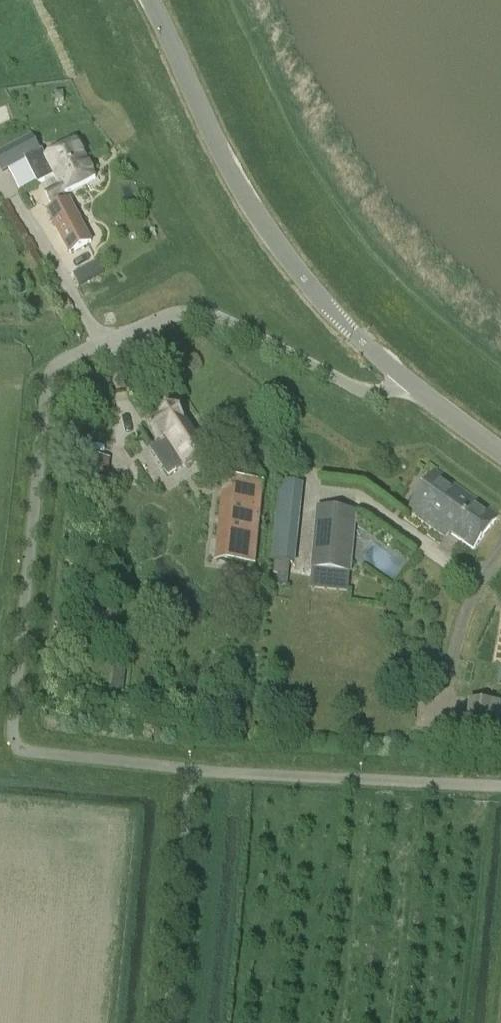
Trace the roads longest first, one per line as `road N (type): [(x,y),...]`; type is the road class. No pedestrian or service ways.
road 1 (unclassified): [(406,380),(283,252),(237,178),(154,0)]
road 2 (unclassified): [(406,380),(387,391),(360,391),(203,315),(172,317),(99,341)]

